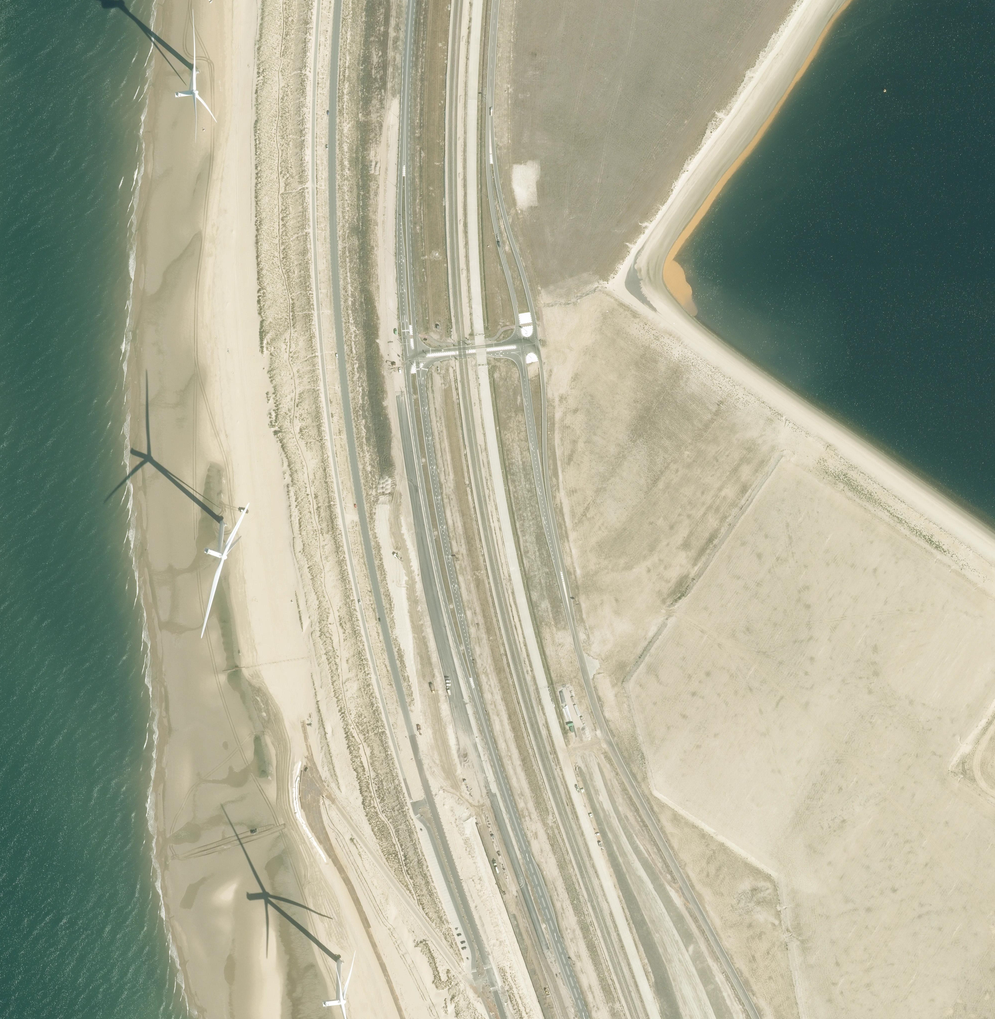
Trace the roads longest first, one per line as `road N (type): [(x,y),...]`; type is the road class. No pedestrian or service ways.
road 1 (unclassified): [(337,0),(335,260),(353,470),(430,800)]
road 2 (unclassified): [(501,372),(550,643),(619,848)]
road 3 (secondary): [(406,358),(425,560),(496,817)]
road 4 (unclassified): [(756,1018),(606,735),(570,609)]
road 5 (secondary): [(509,802),(453,591),(420,384)]
road 6 (track): [(334,803),(314,791),(306,815),(355,902),(403,1018)]
road 7 (unclassified): [(570,609),(547,481),(538,343)]
road 8 (unclassified): [(522,349),(570,609)]
road 9 (trunk): [(607,1018),(555,877),(509,802)]
road 10 (secondary): [(405,132),(400,262),(406,358)]
road 11 (secondary): [(417,353),(405,132)]
road 12 (unclassified): [(538,343),(490,132)]
road 13 (unclassified): [(490,132),(493,211),(521,341)]
road 14 (unclassified): [(430,800),(413,806),(472,947),(477,984)]
road 15 (unclassified): [(708,1018),(655,904),(619,848)]
road 16 (unclassified): [(430,800),(491,978)]
road 17 (unclassified): [(619,848),(693,1018)]
road 18 (trunk): [(510,855),(570,1018)]
road 19 (trunk): [(510,855),(546,1018)]
road 20 (secondary): [(411,0),(405,132)]
road 21 (unclassified): [(490,132),(496,0)]

